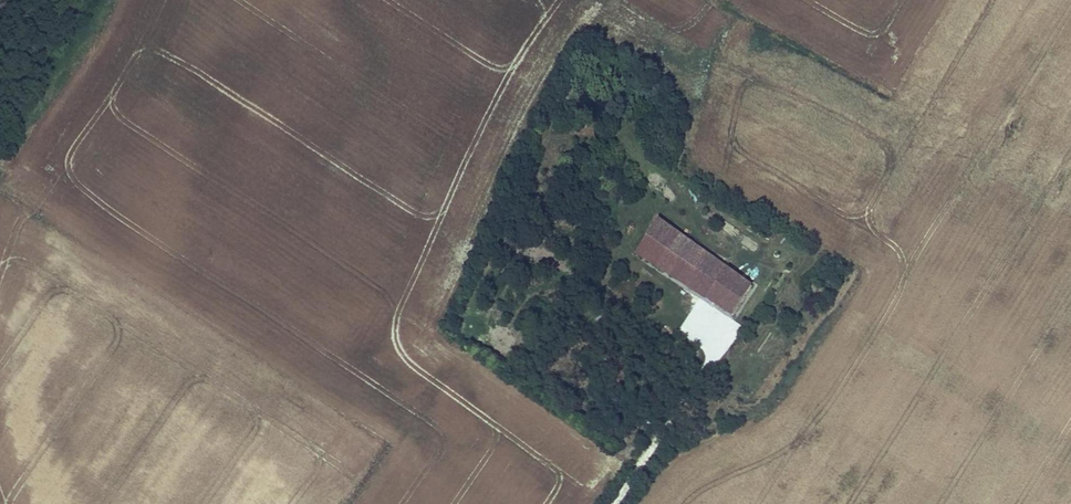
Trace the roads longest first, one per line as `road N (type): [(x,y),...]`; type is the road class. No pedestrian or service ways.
road 1 (track): [(710,356),(609,503)]

